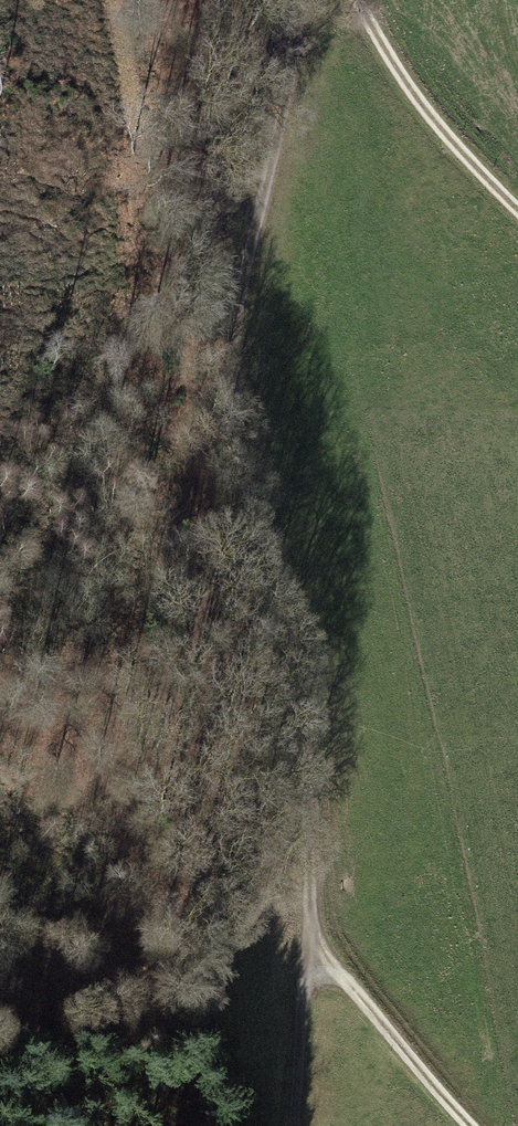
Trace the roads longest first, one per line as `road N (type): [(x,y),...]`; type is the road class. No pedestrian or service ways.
road 1 (track): [(292,1125),(309,932),(306,810),(282,615),(236,445),(230,374),(256,214),(307,0)]
road 2 (track): [(517,211),(426,108),(358,0)]
road 3 (track): [(464,1125),(309,932)]

